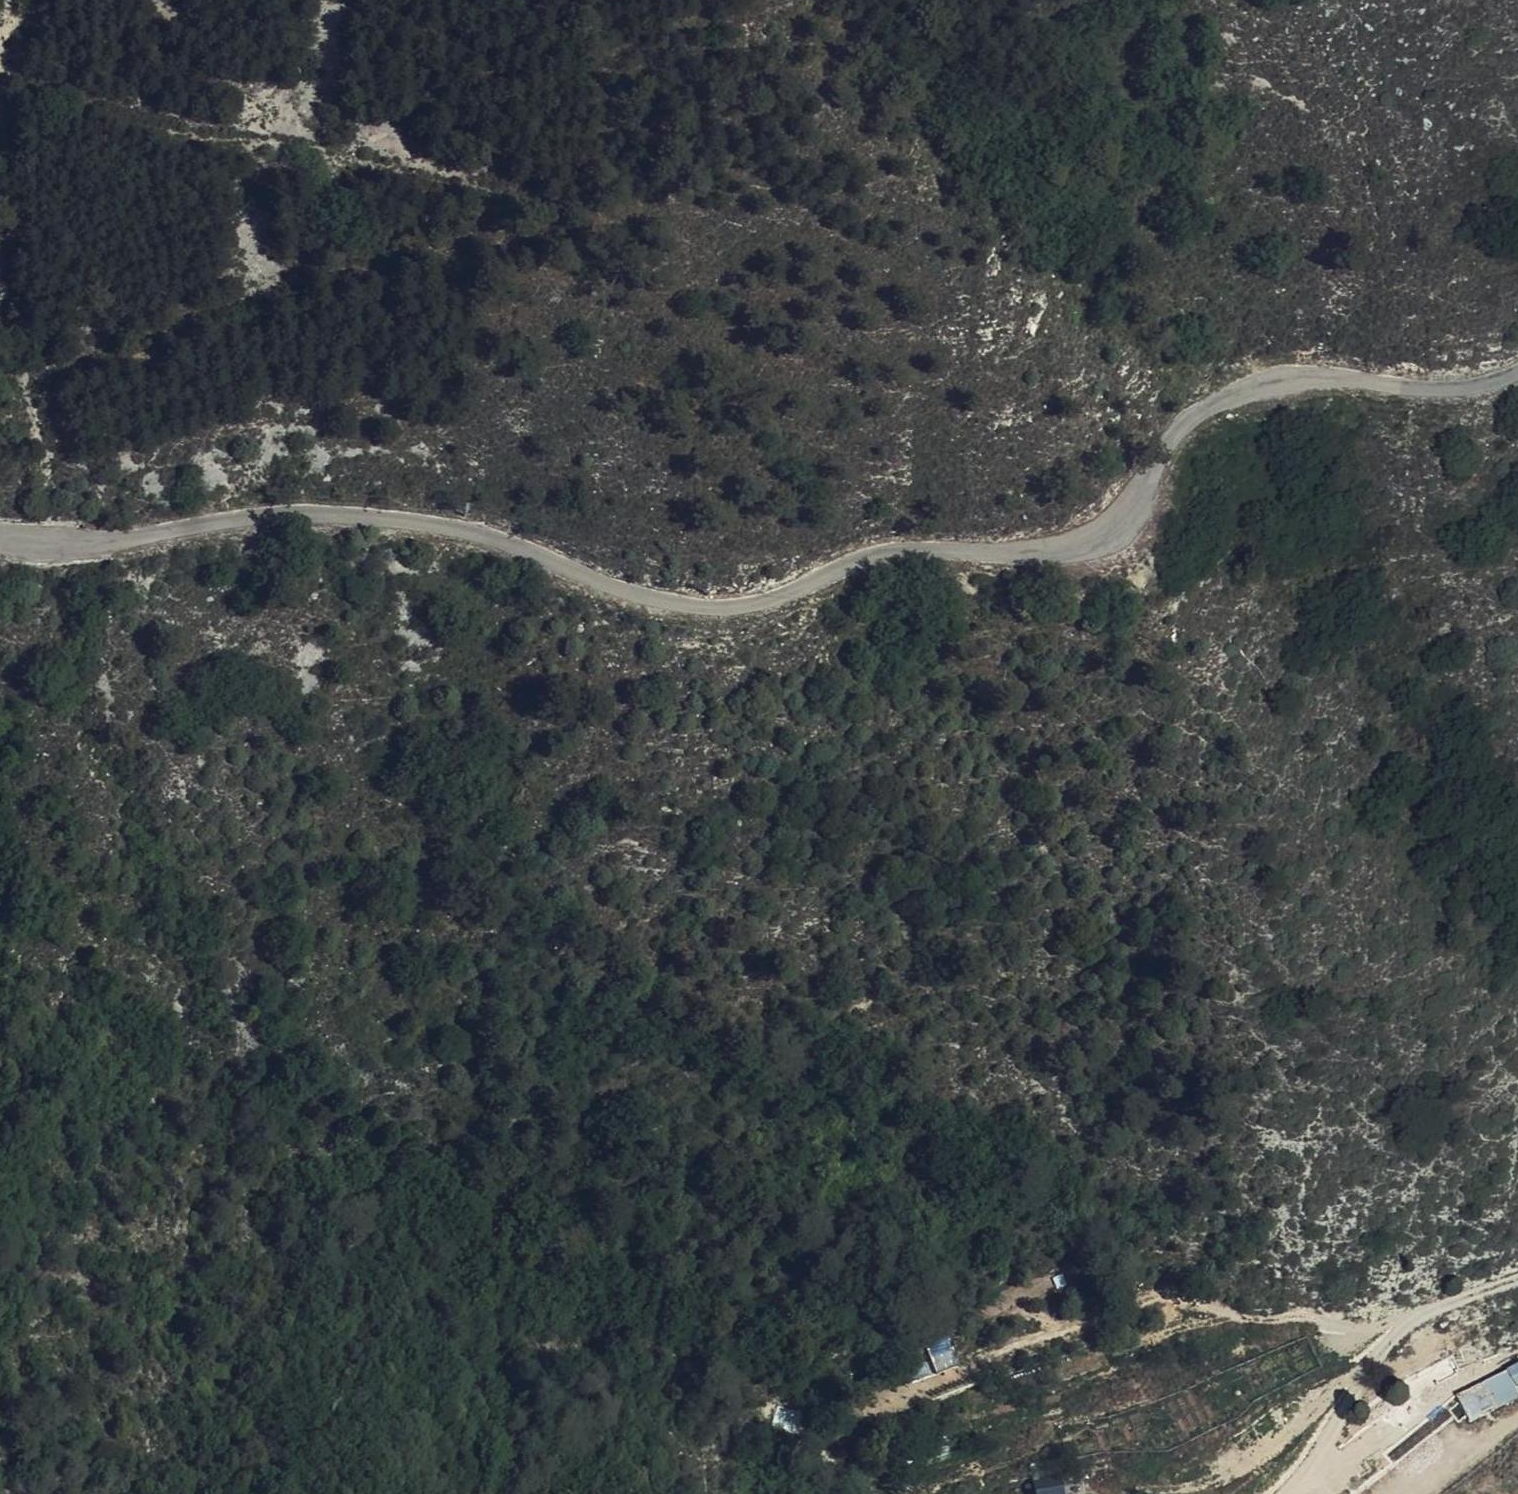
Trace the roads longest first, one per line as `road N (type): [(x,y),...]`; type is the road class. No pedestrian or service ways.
road 1 (tertiary): [(0,539),(100,543),(292,513),(368,516),(475,533),(662,599),(754,603),(870,555),(1064,548),(1105,534),(1175,434),(1257,383),(1306,377),(1454,388),(1497,382),(1517,369)]
road 2 (track): [(1517,1276),(1413,1317),(1337,1404),(1329,1453),(1347,1464),(1489,1359),(1517,1356)]

